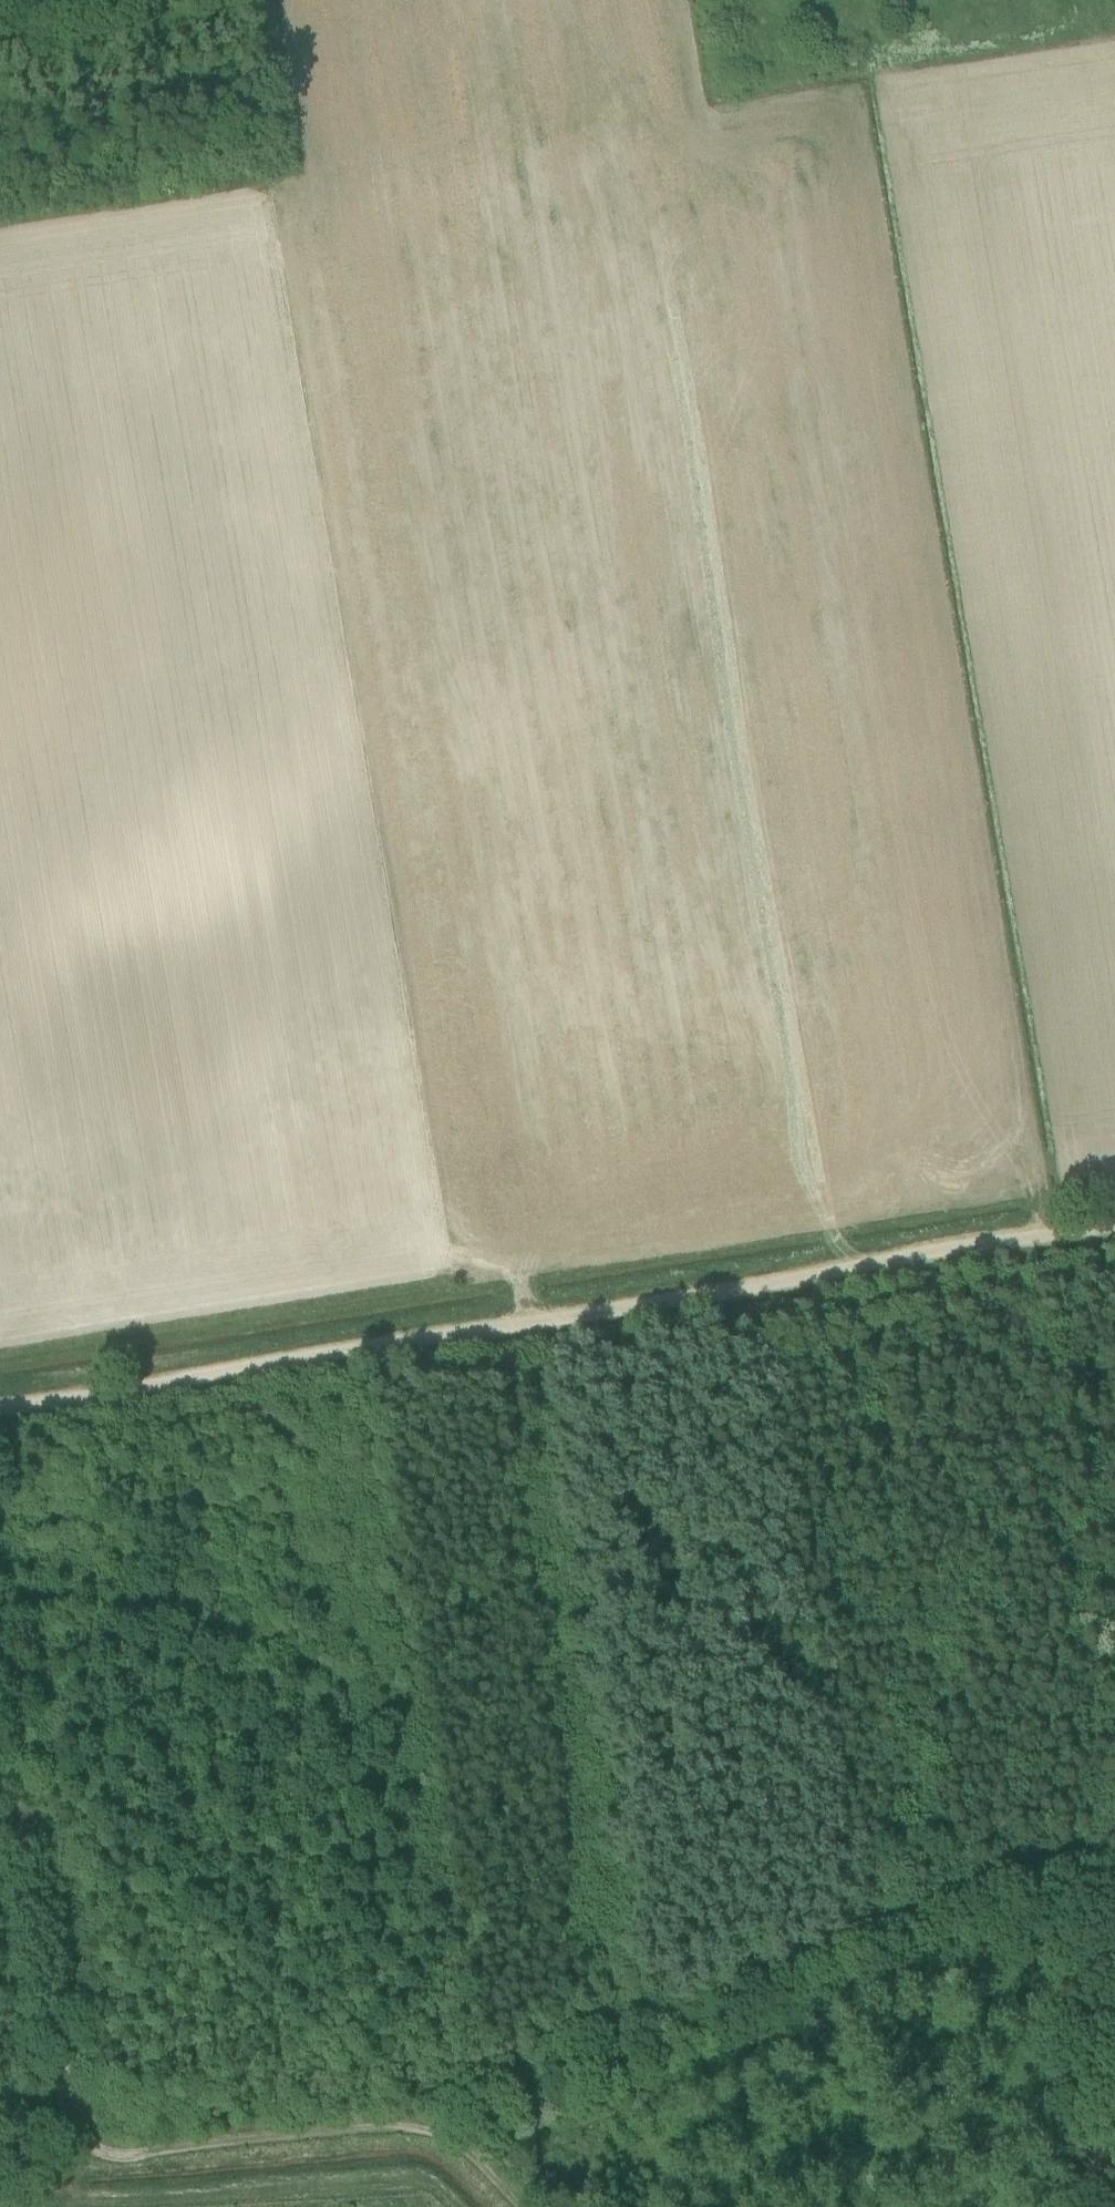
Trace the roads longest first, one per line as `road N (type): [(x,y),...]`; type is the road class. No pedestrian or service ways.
road 1 (track): [(1114,1230),(0,1417)]
road 2 (track): [(513,2206),(460,2152),(421,2131),(380,2129),(145,2158),(107,2154),(77,2122),(64,2072),(0,1682)]

